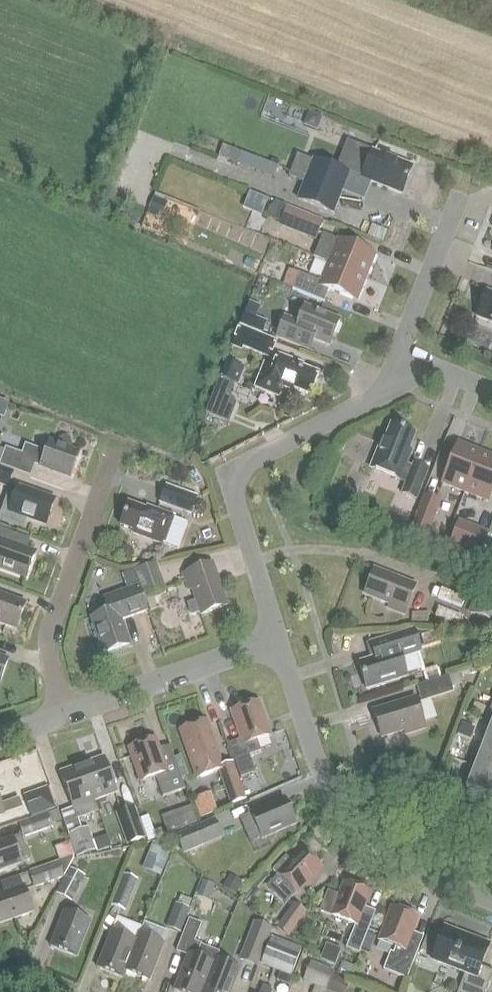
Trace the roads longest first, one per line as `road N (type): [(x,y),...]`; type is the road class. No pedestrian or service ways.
road 1 (residential): [(280,643),(231,486),(242,461),(387,393),(405,372)]
road 2 (residential): [(491,901),(414,871),(347,813),(319,770),(280,643)]
road 3 (residential): [(67,716),(49,654),(57,605),(114,453)]
road 4 (residential): [(67,716),(280,643)]
road 5 (residential): [(405,372),(403,338),(460,194)]

